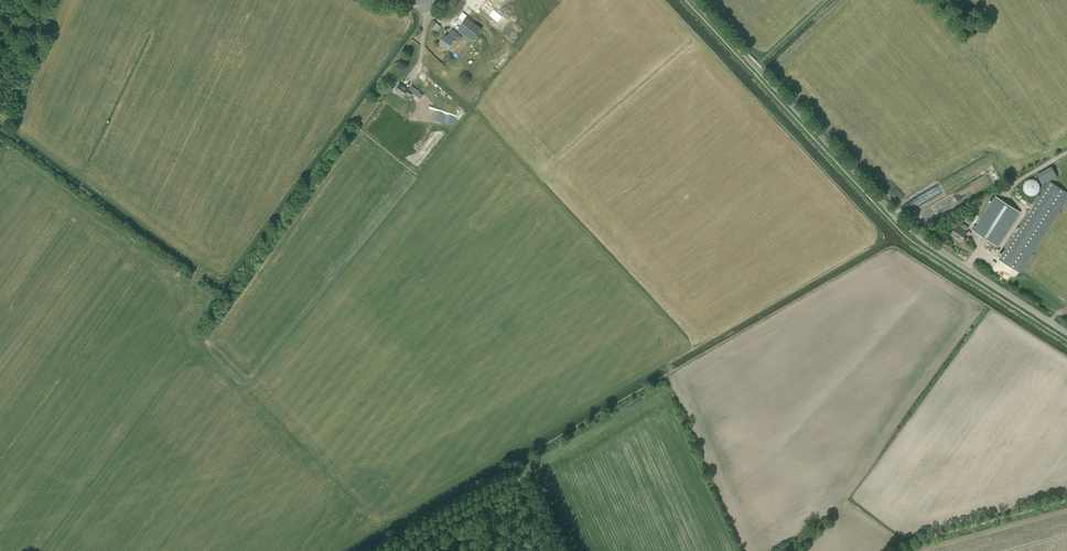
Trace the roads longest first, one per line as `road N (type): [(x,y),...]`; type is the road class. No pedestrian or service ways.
road 1 (unclassified): [(695,0),(916,234)]
road 2 (track): [(381,550),(519,471),(554,550)]
road 3 (track): [(892,550),(900,540),(1066,498)]
road 4 (unclassified): [(1066,332),(916,234)]

